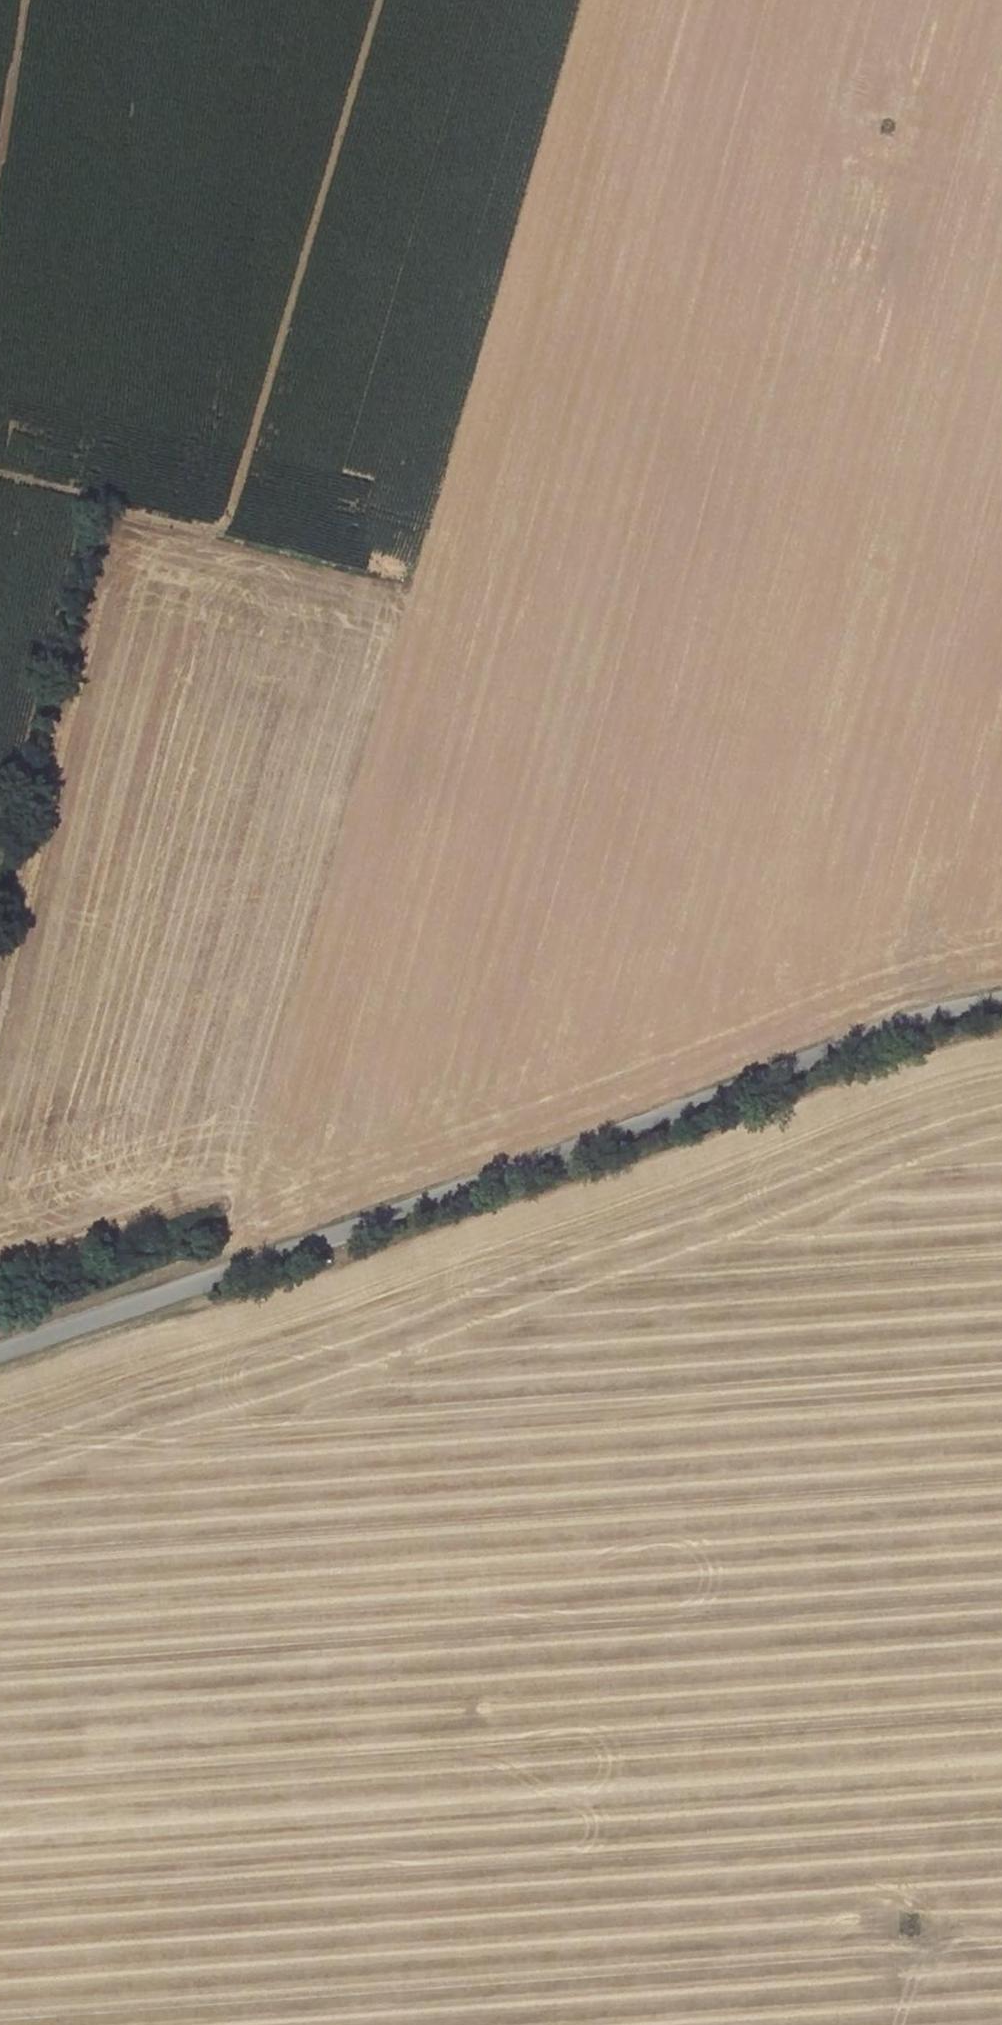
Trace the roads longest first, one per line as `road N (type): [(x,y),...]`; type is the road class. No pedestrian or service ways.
road 1 (unclassified): [(0,1354),(1001,1003)]

